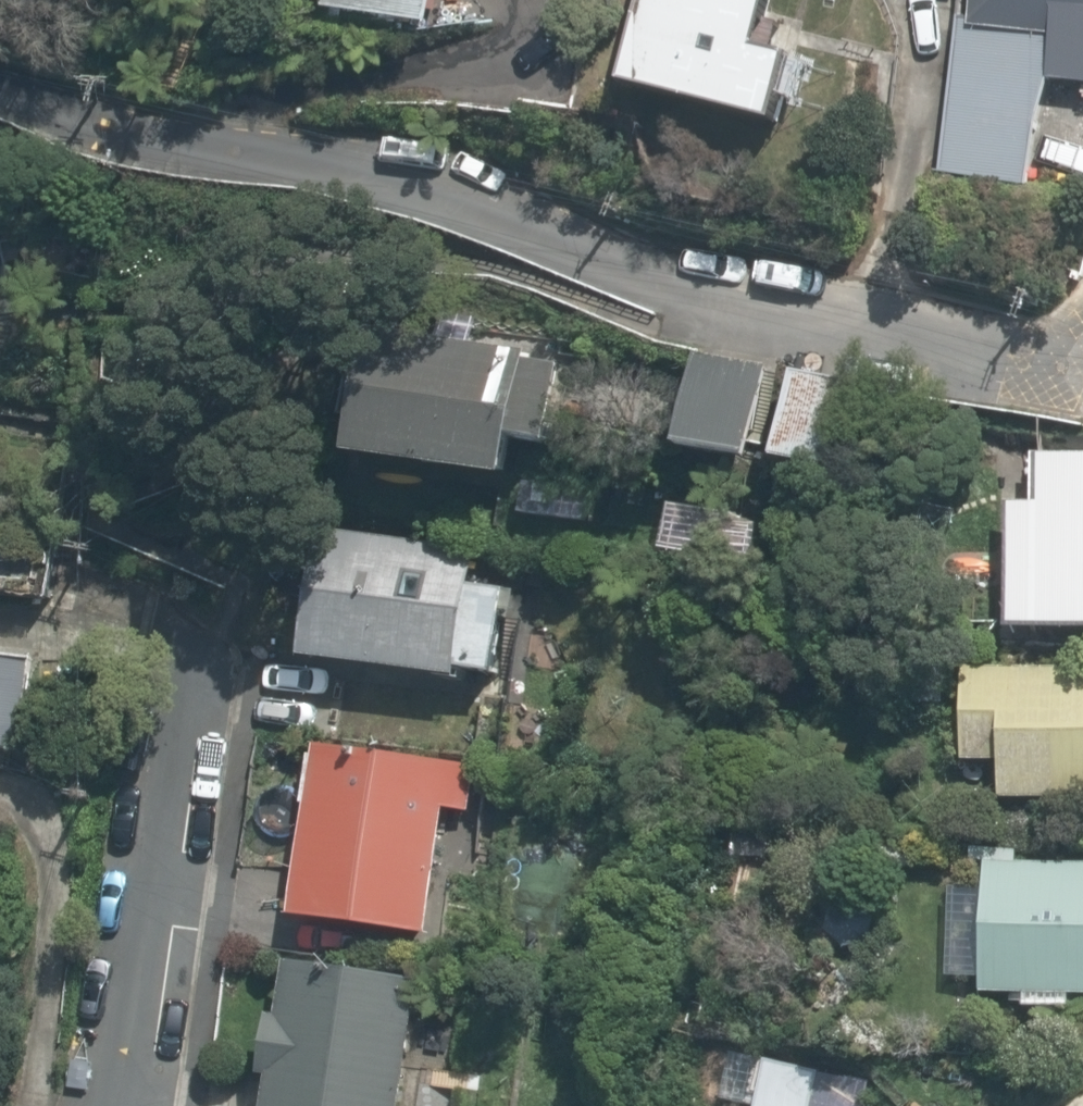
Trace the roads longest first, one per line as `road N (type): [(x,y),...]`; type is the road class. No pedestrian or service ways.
road 1 (unclassified): [(1057,384),(818,331),(484,199),(183,139),(0,85)]
road 2 (residential): [(113,1105),(195,628)]

